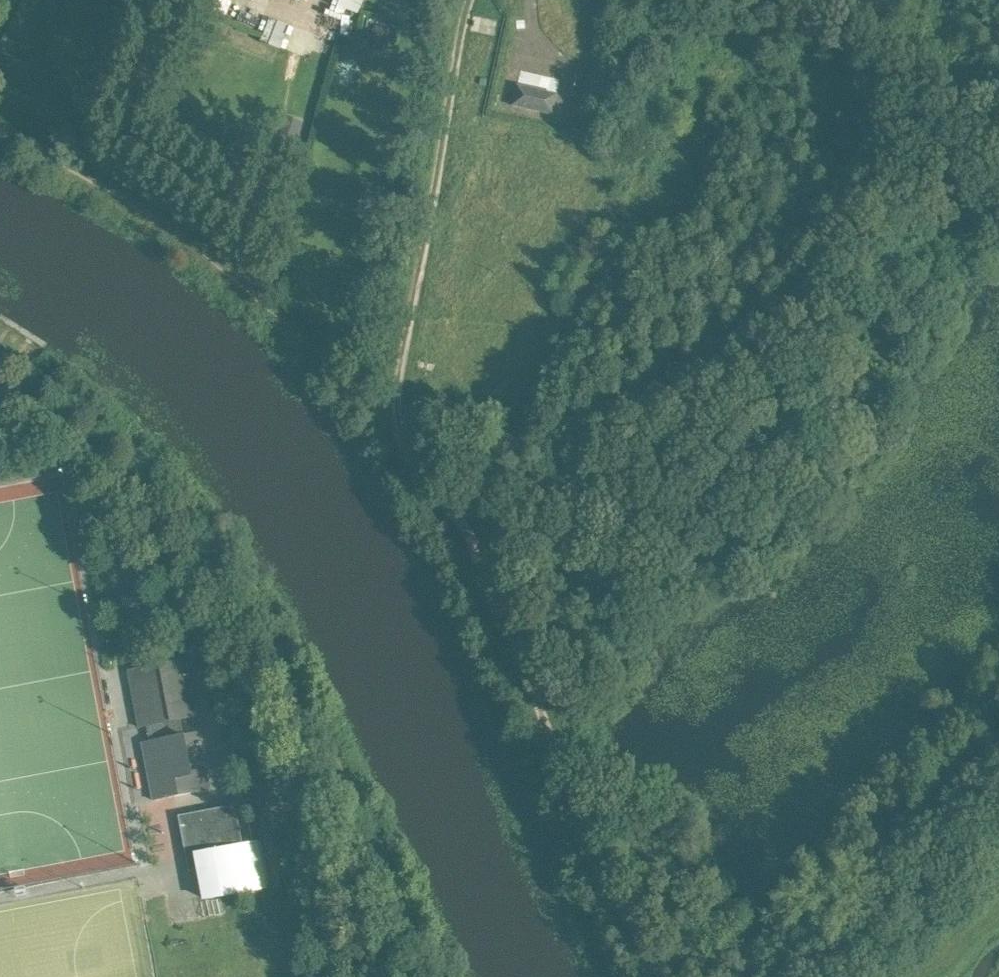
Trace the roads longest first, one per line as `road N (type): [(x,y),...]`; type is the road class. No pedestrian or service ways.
road 1 (track): [(474,0),(403,356),(399,419),(492,571)]
road 2 (track): [(492,571),(538,697),(674,976)]
road 3 (unclassified): [(191,640),(177,569),(158,525),(97,443),(0,379)]

